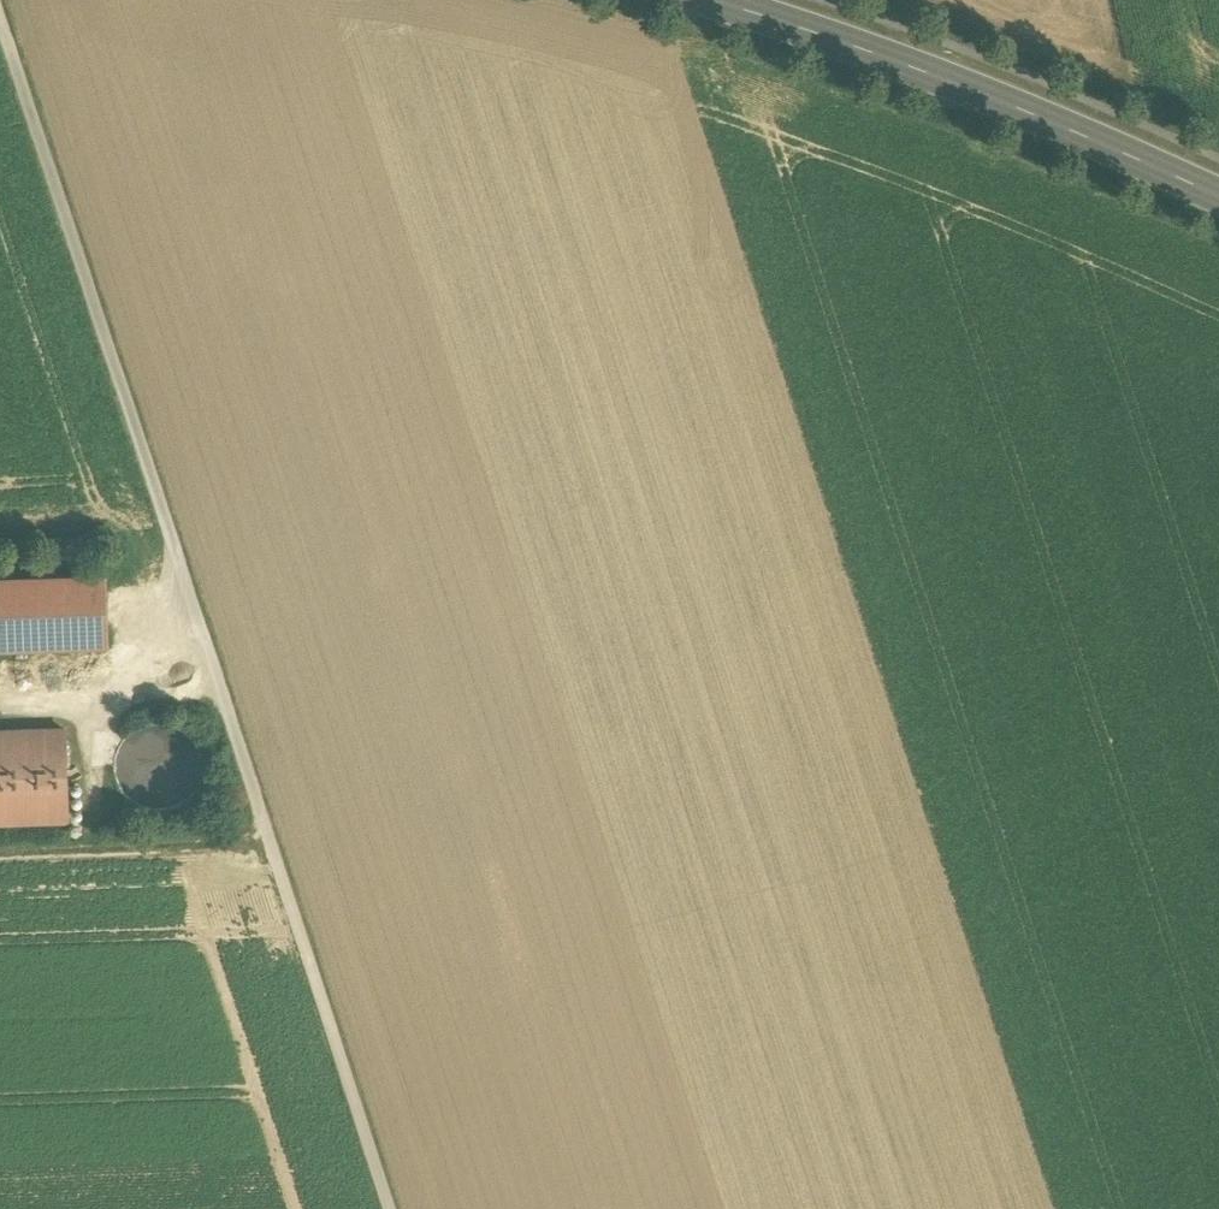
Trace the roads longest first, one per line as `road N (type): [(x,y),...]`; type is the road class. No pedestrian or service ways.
road 1 (track): [(0,19),(390,1208)]
road 2 (secondary): [(1218,199),(1029,113),(710,0)]
road 3 (track): [(0,868),(277,858)]

